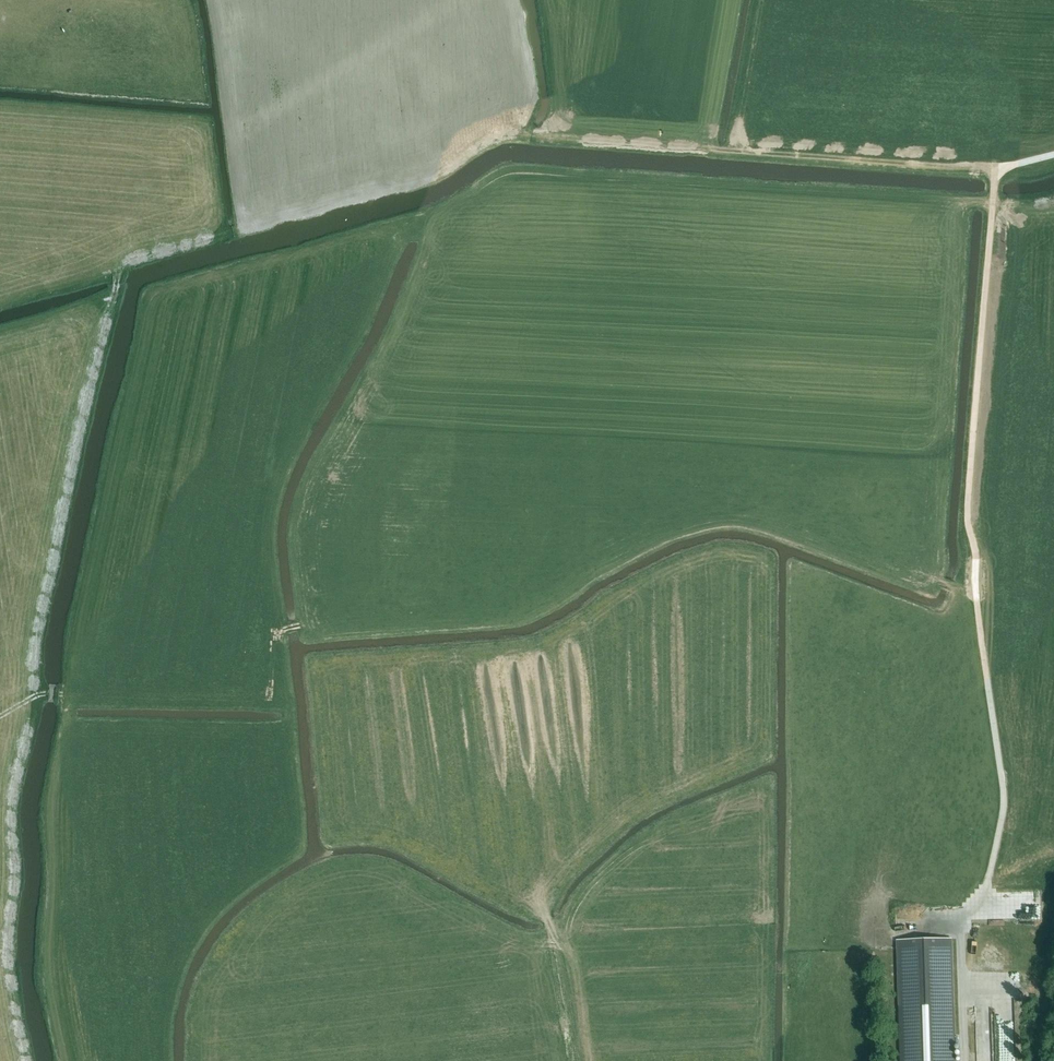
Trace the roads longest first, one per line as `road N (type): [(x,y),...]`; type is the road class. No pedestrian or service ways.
road 1 (track): [(1053,155),(995,170),(967,511),(1004,807),(981,912),(960,913)]

